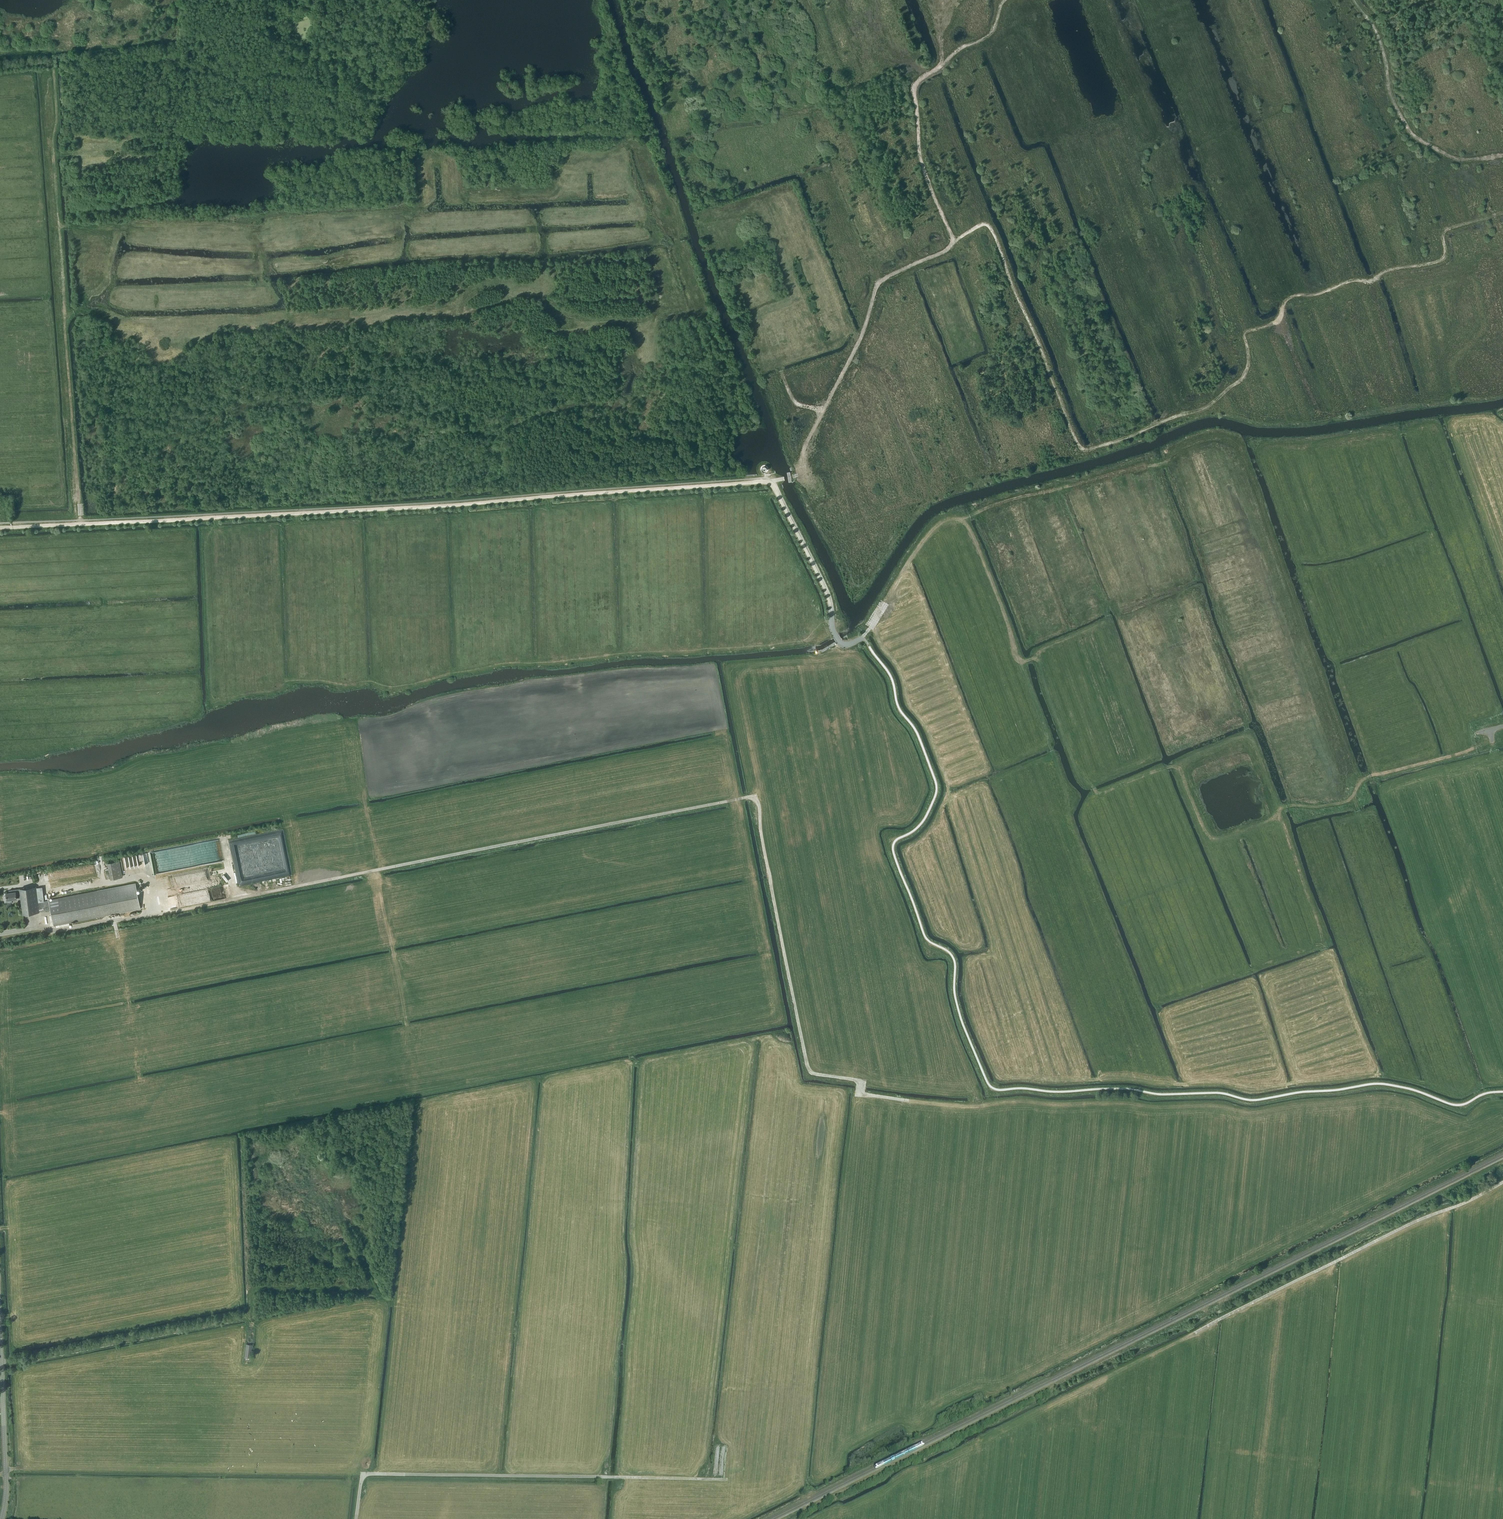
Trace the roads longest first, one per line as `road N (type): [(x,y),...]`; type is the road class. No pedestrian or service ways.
road 1 (track): [(0,528),(768,483),(827,595),(831,619)]
road 2 (tertiary): [(4,1518),(0,1321)]

